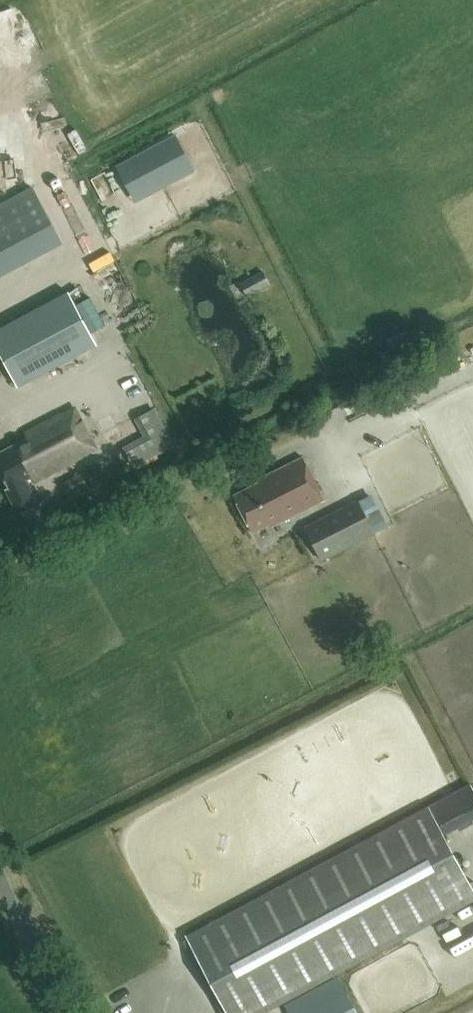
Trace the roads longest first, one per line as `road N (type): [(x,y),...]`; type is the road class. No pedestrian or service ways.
road 1 (unclassified): [(75,1012),(0,852)]

